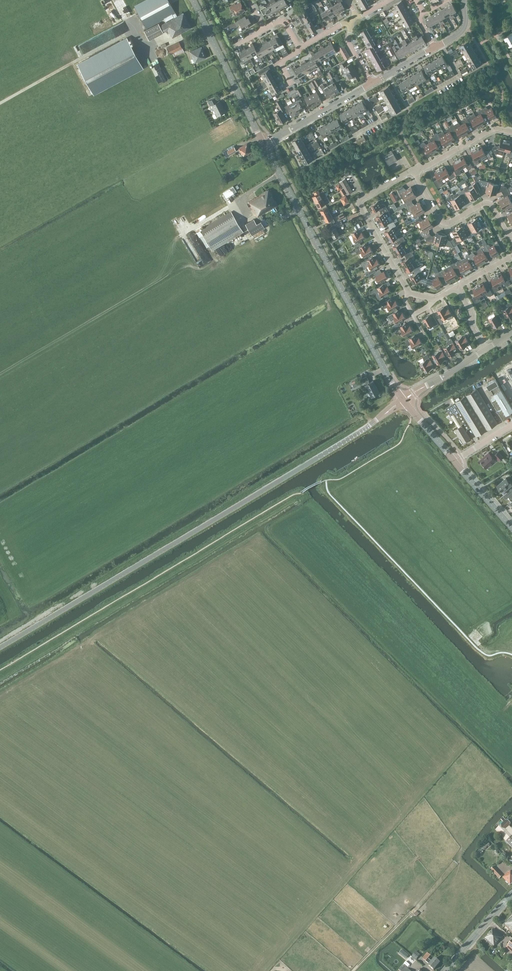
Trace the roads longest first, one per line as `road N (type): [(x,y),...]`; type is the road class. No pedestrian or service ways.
road 1 (unclassified): [(0,648),(404,400)]
road 2 (tertiary): [(404,400),(263,144)]
road 3 (residential): [(413,171),(359,204),(408,292)]
road 4 (tertiary): [(263,144),(194,0)]
road 5 (residential): [(510,238),(490,203),(443,223),(413,171)]

